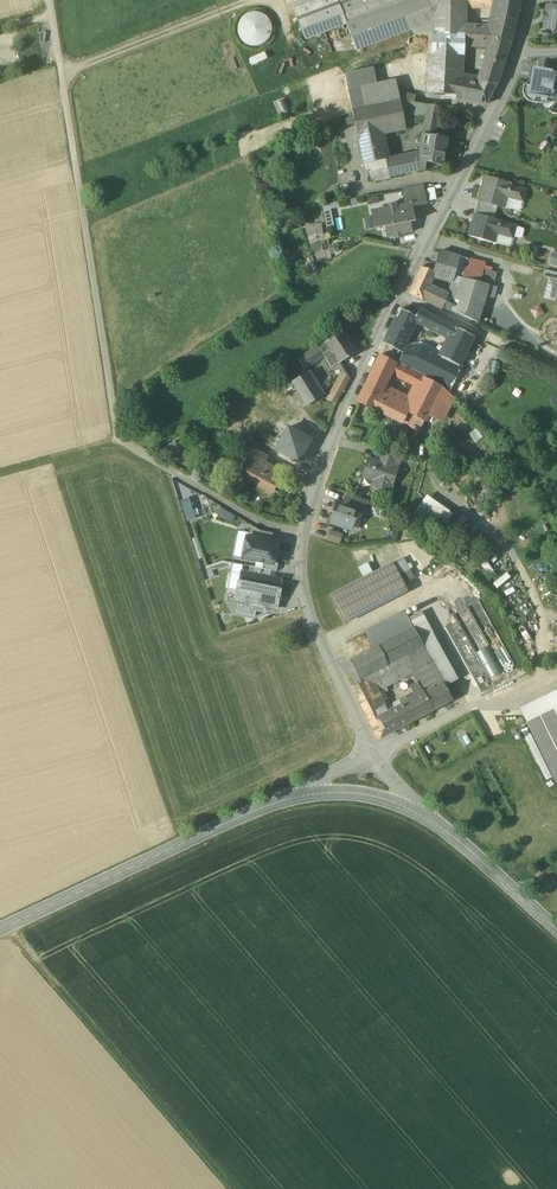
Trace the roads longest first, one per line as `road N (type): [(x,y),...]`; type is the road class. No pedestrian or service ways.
road 1 (residential): [(305,536),(358,377),(518,53),(531,0)]
road 2 (track): [(0,472),(118,440),(50,0)]
road 3 (track): [(232,1188),(4,927)]
road 4 (secondary): [(306,795),(252,810),(0,929)]
road 5 (residential): [(375,753),(306,604),(305,536)]
road 6 (unclassified): [(305,536),(259,521),(118,440)]
road 7 (track): [(61,71),(256,0)]
road 8 (secondary): [(556,929),(441,827),(405,807)]
road 9 (residential): [(375,753),(535,684)]
road 10 (track): [(398,296),(556,366)]

